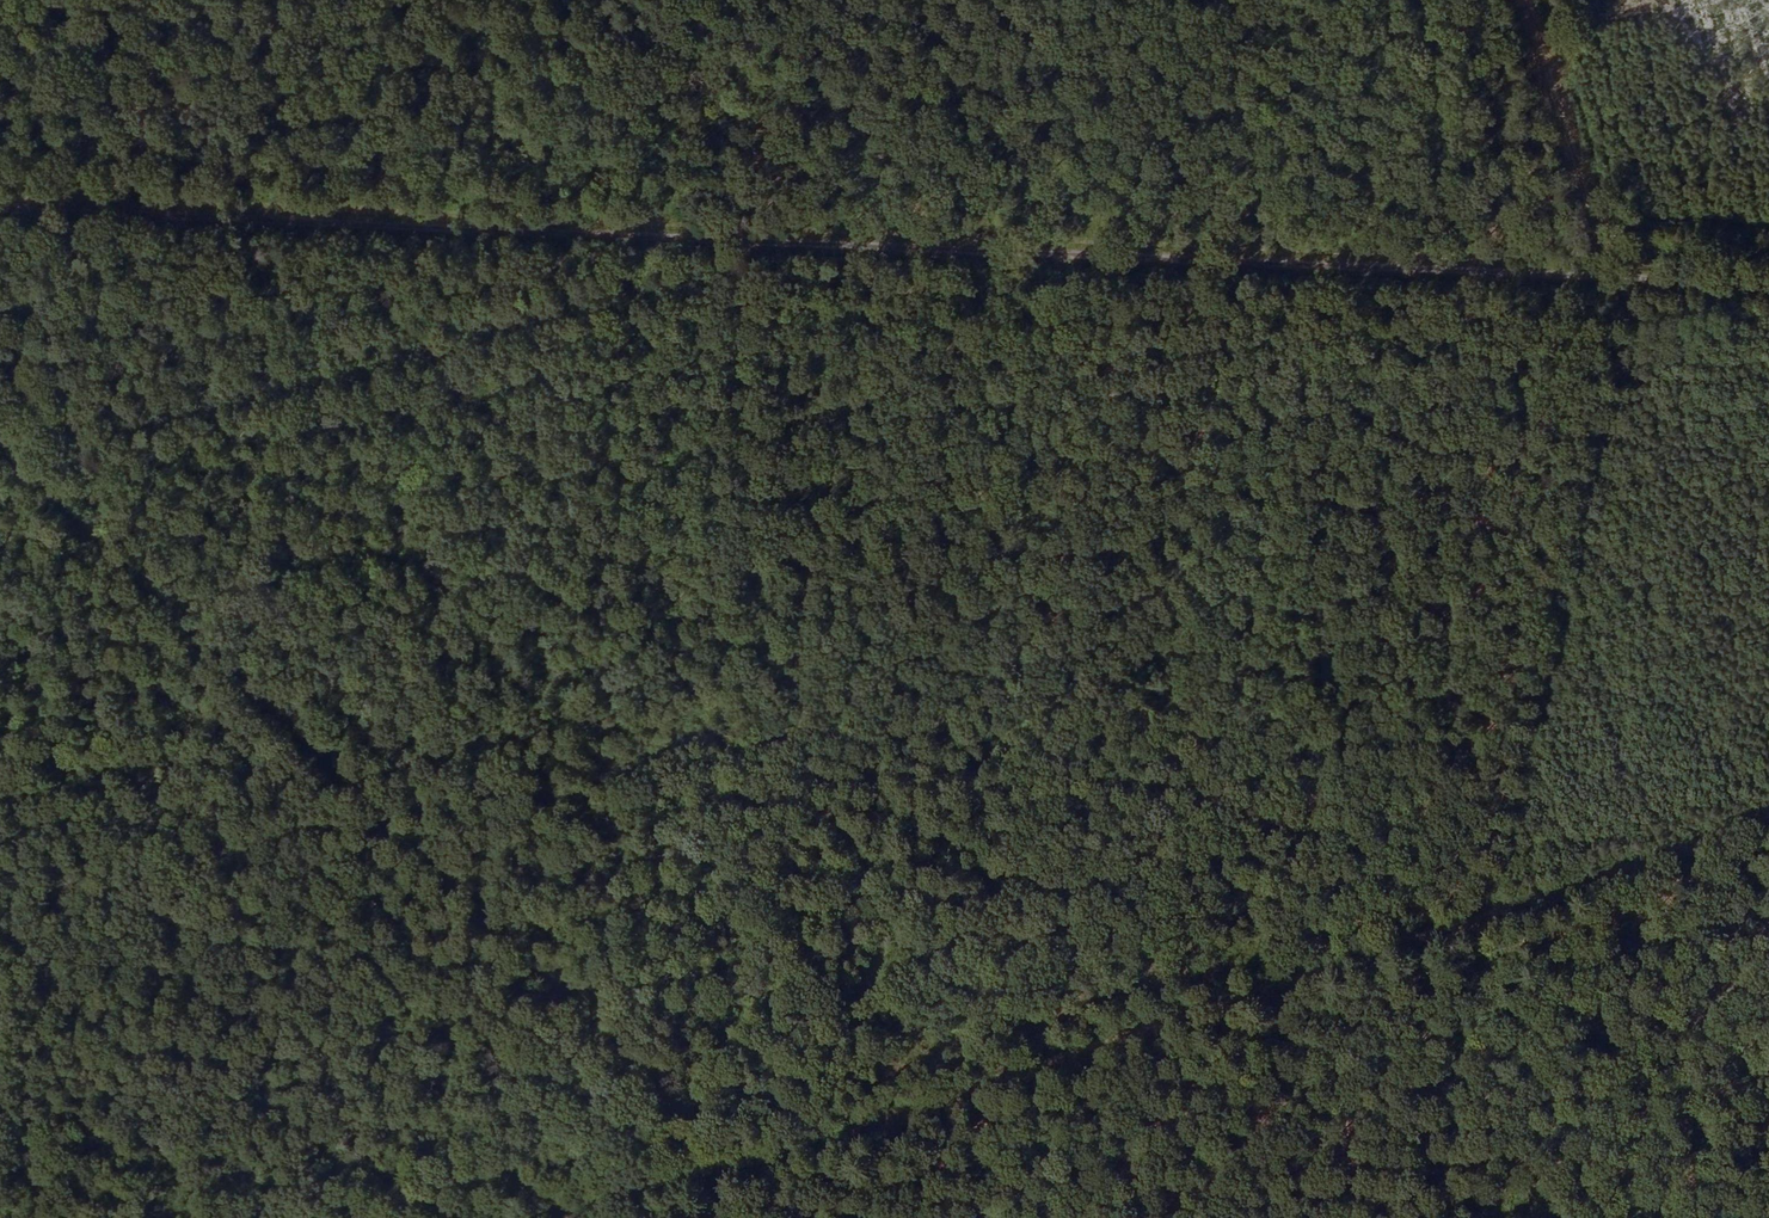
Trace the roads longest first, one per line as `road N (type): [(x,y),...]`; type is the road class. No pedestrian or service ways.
road 1 (track): [(0,215),(1768,282)]
road 2 (track): [(1768,819),(806,1149),(550,1217)]

